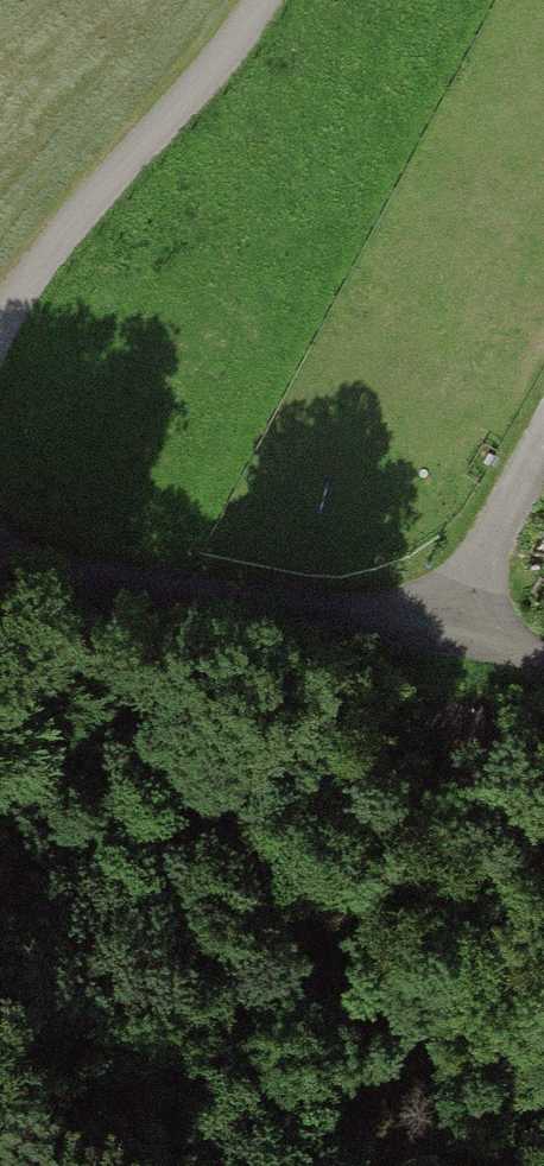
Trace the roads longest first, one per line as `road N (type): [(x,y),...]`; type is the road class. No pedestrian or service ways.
road 1 (track): [(0,594),(201,765),(234,807),(295,906),(399,1165)]
road 2 (track): [(0,563),(460,626)]
road 3 (track): [(0,341),(19,297),(101,189),(239,37),(261,0)]
road 4 (track): [(543,450),(460,626)]

